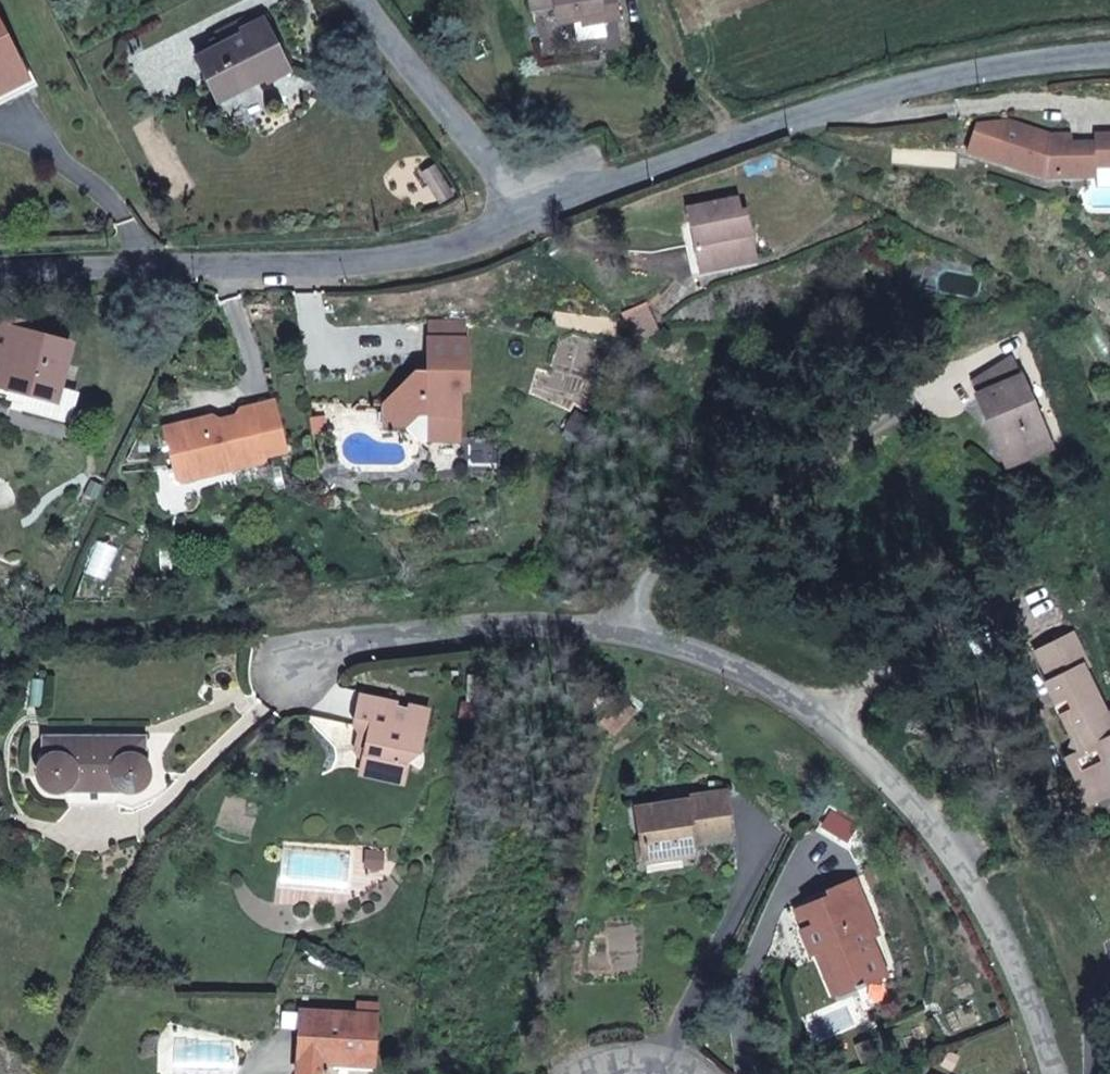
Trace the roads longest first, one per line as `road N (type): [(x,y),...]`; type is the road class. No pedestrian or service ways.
road 1 (unclassified): [(304,654),(429,631),(634,637),(806,718),(924,825),(1012,950),(1047,1073)]
road 2 (unclassified): [(1109,55),(940,78),(757,131),(528,221)]
road 3 (unclassified): [(528,221),(442,250),(0,274)]
road 4 (unclassified): [(356,0),(447,129),(528,221)]

